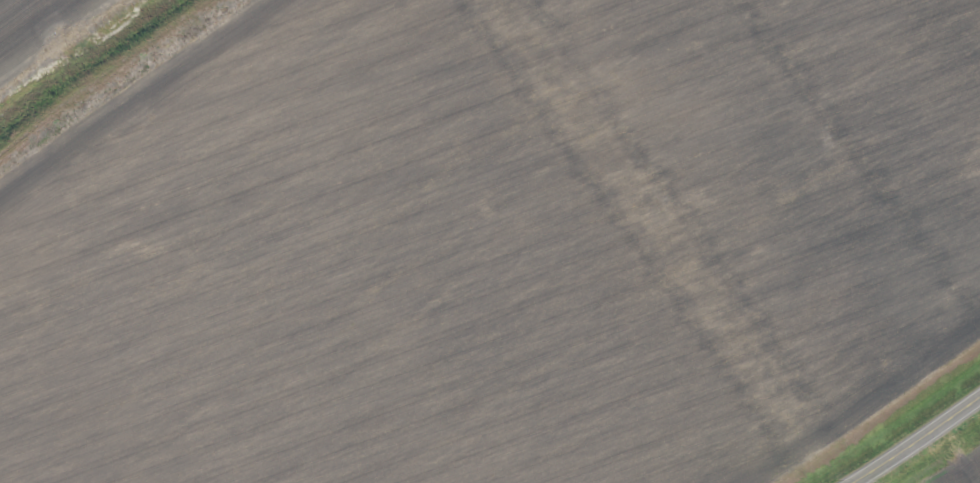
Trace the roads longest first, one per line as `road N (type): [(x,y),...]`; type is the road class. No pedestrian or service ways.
road 1 (tertiary): [(851,482),(979,399)]

